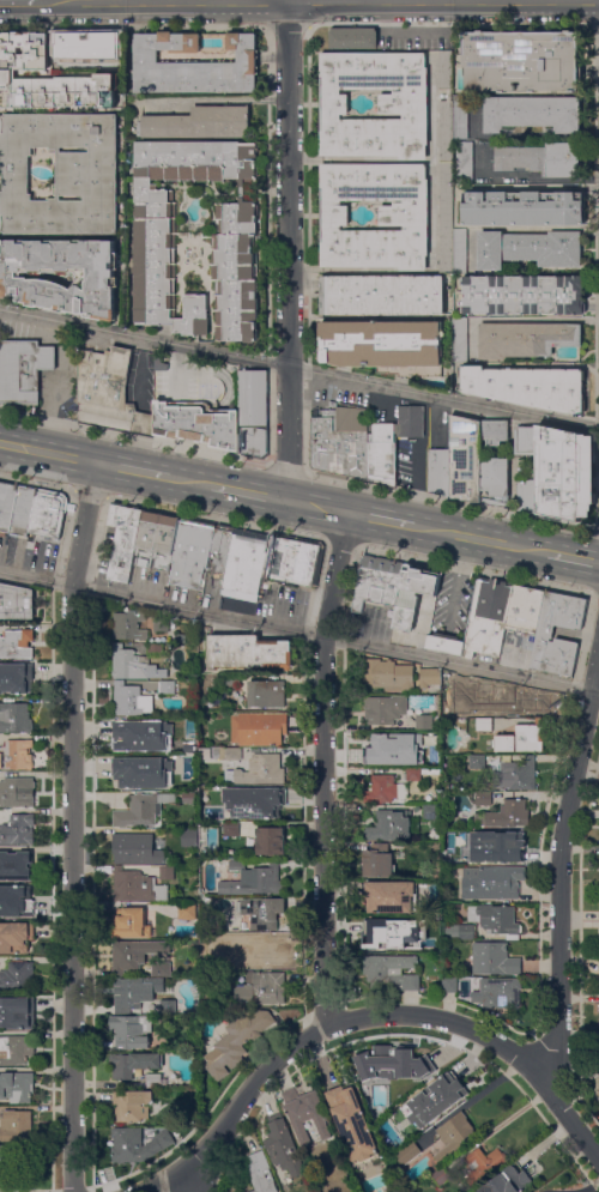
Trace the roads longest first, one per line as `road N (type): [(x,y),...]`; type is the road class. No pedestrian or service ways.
road 1 (residential): [(73,1191),(72,588),(96,464)]
road 2 (residential): [(598,1152),(561,1102),(563,869),(598,646)]
road 3 (residential): [(561,1102),(534,1071),(470,1029),(436,1019),(359,1018),(300,1042),(260,1073),(192,1178),(145,1191)]
road 4 (residential): [(329,1027),(323,648),(350,515)]
road 5 (residential): [(283,500),(290,0)]
road 6 (secondary): [(551,1),(352,1)]
road 7 (secondary): [(219,1),(36,0)]
road 8 (primary): [(549,555),(413,527)]

